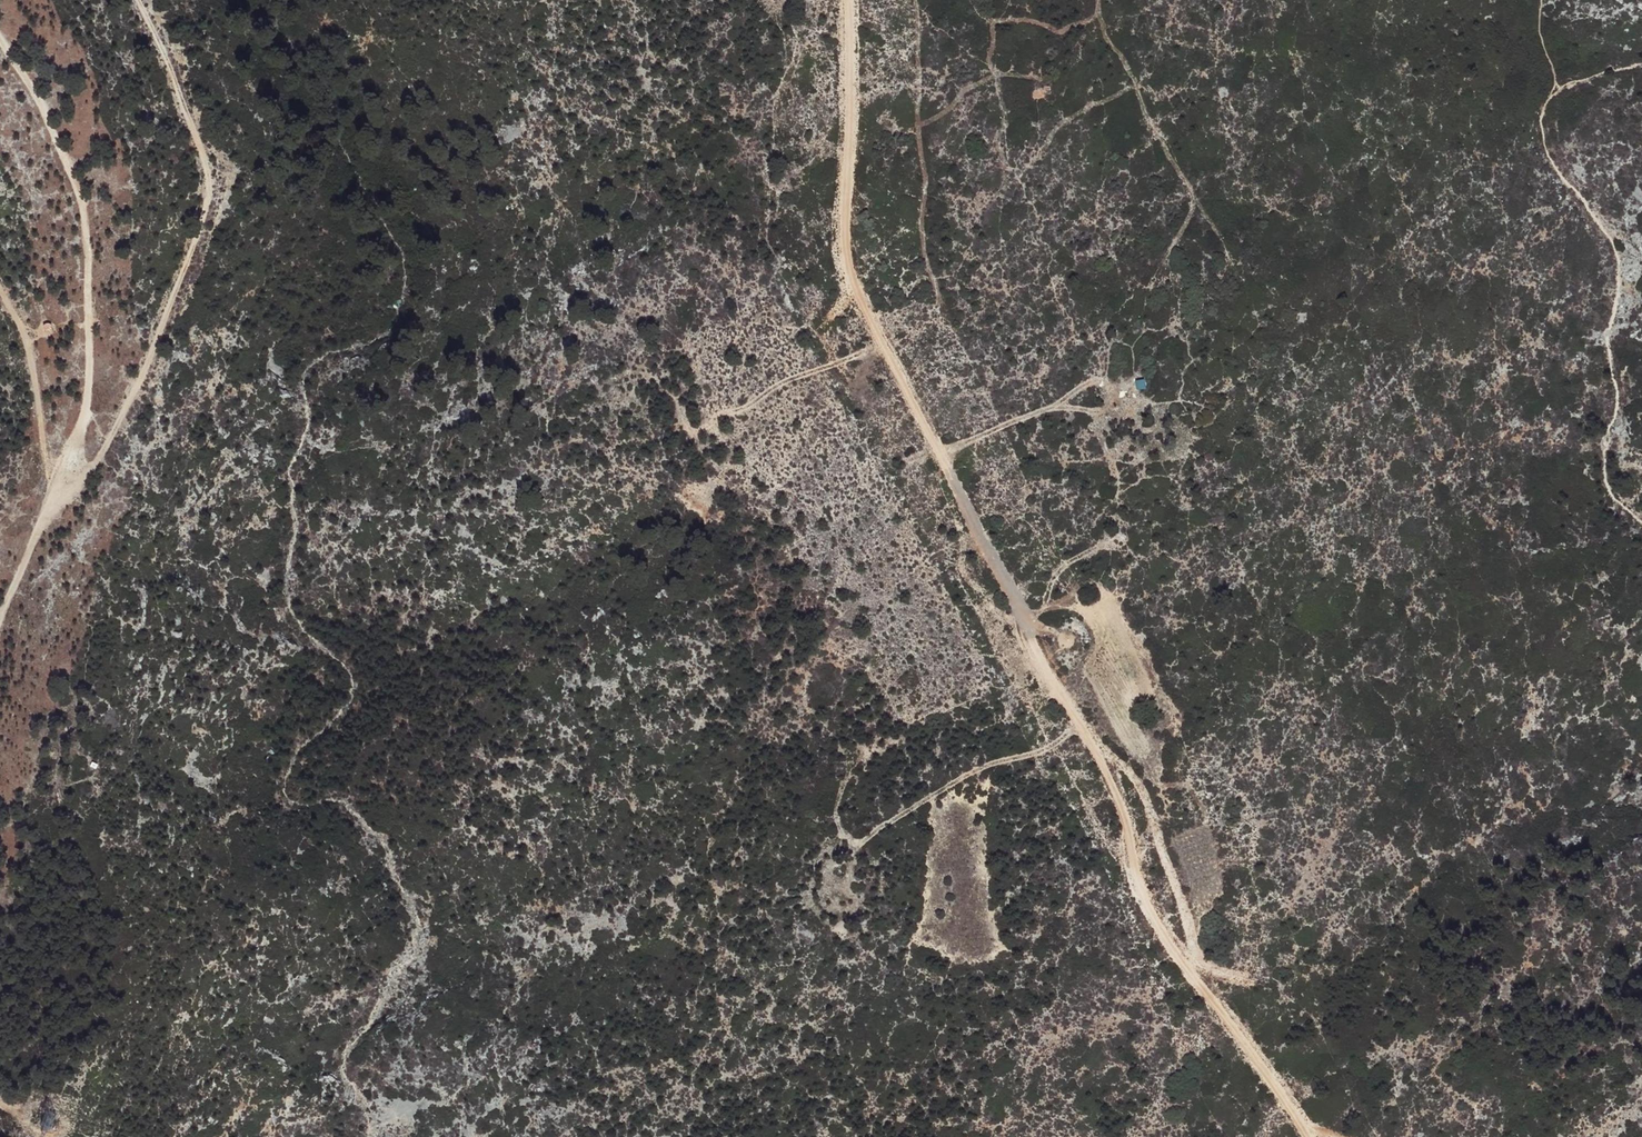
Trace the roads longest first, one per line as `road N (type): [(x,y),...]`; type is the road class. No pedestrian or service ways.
road 1 (track): [(850,0),(857,99),(842,238),(851,276),(1080,717),(1142,786),(1203,987),(1295,1136)]
road 2 (track): [(0,37),(40,99),(85,209),(91,361),(89,402),(0,626)]
road 3 (track): [(89,402),(108,441),(194,235),(208,181),(139,0)]
road 4 (track): [(108,441),(40,524),(52,462),(40,391),(26,331),(0,284)]

